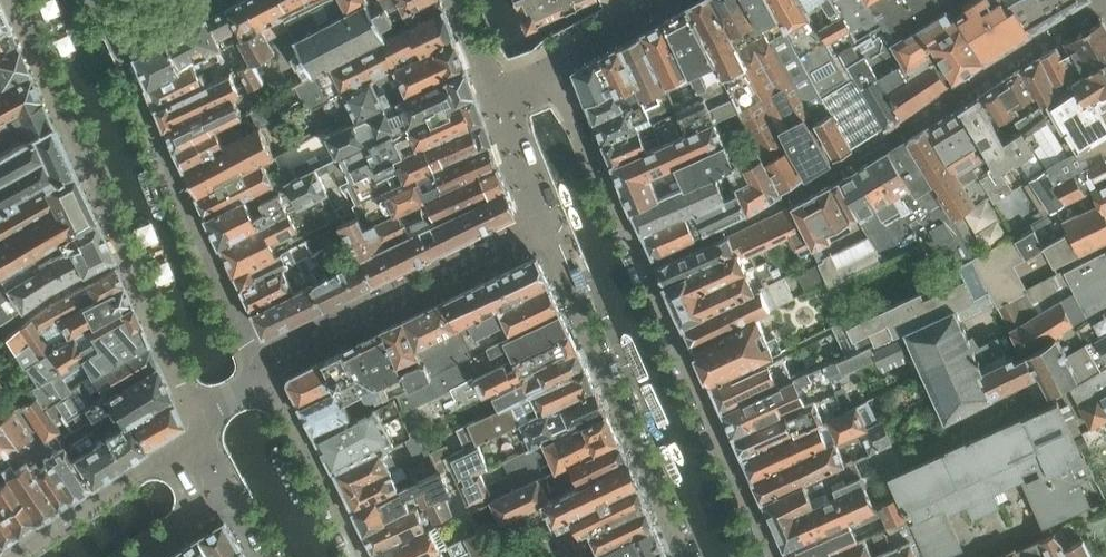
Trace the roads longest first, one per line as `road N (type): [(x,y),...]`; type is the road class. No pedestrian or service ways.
road 1 (residential): [(365,556),(264,366),(198,424)]
road 2 (residential): [(198,424),(16,556)]

